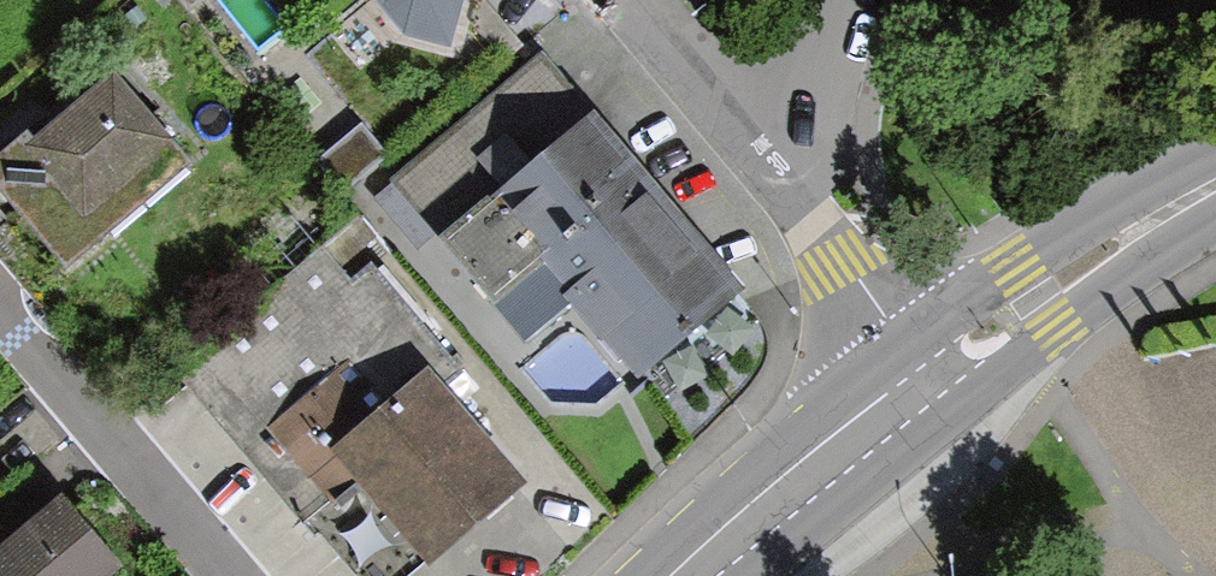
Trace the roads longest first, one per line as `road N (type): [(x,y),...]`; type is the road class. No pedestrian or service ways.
road 1 (secondary): [(920,368),(1215,185)]
road 2 (residential): [(221,575),(0,316)]
road 3 (secondary): [(672,575),(920,368)]
road 4 (residential): [(771,176),(920,368)]
road 5 (residential): [(626,0),(771,176)]
road 6 (residential): [(771,176),(798,140),(835,0)]

